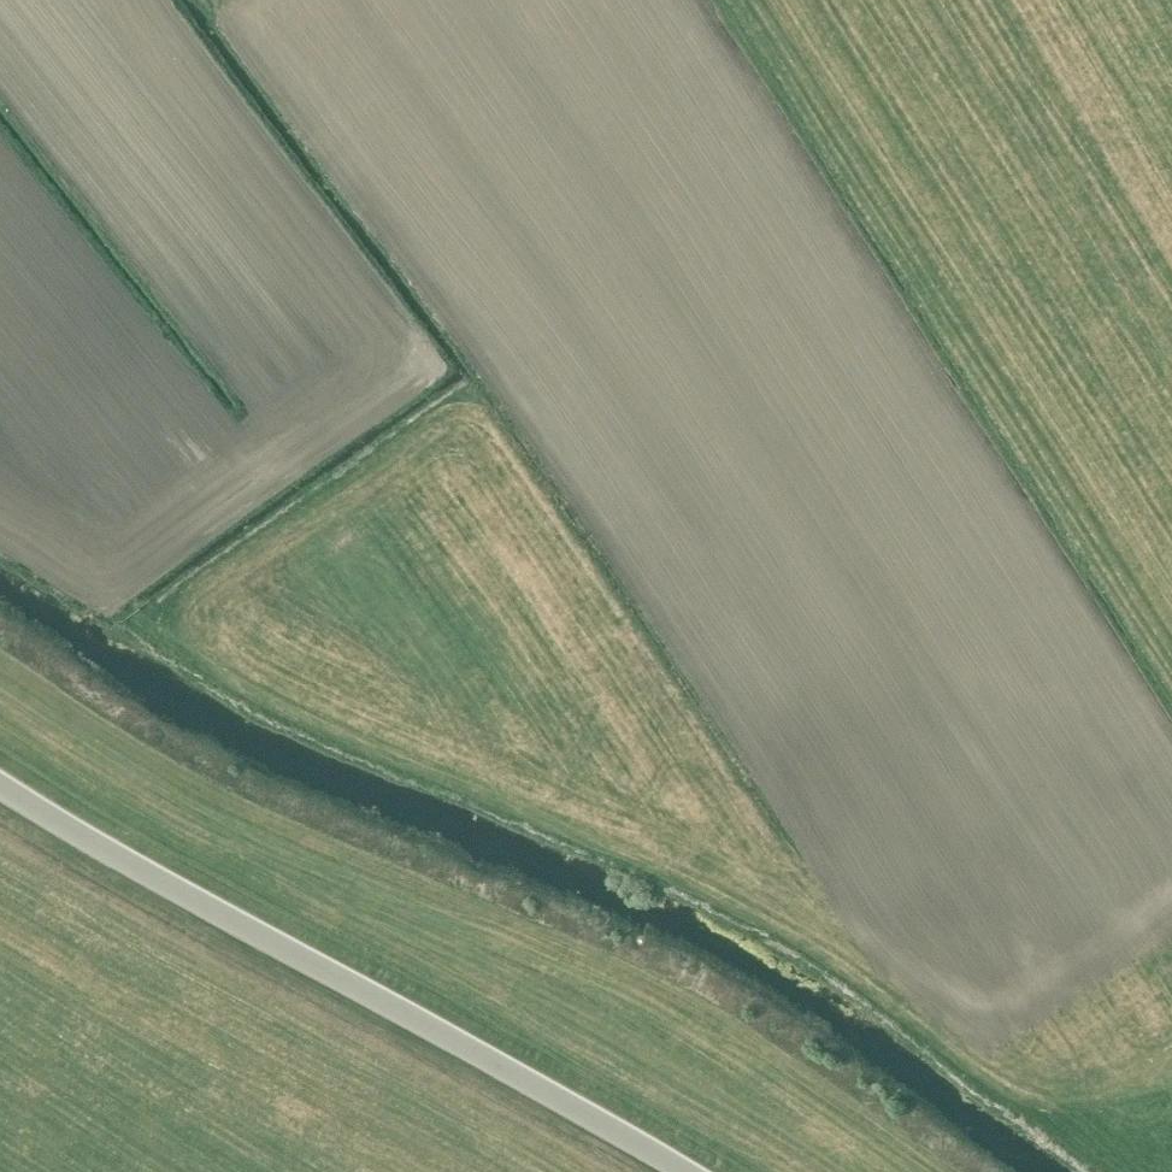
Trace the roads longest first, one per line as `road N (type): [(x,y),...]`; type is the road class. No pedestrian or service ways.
road 1 (unclassified): [(678,1171),(0,788)]

